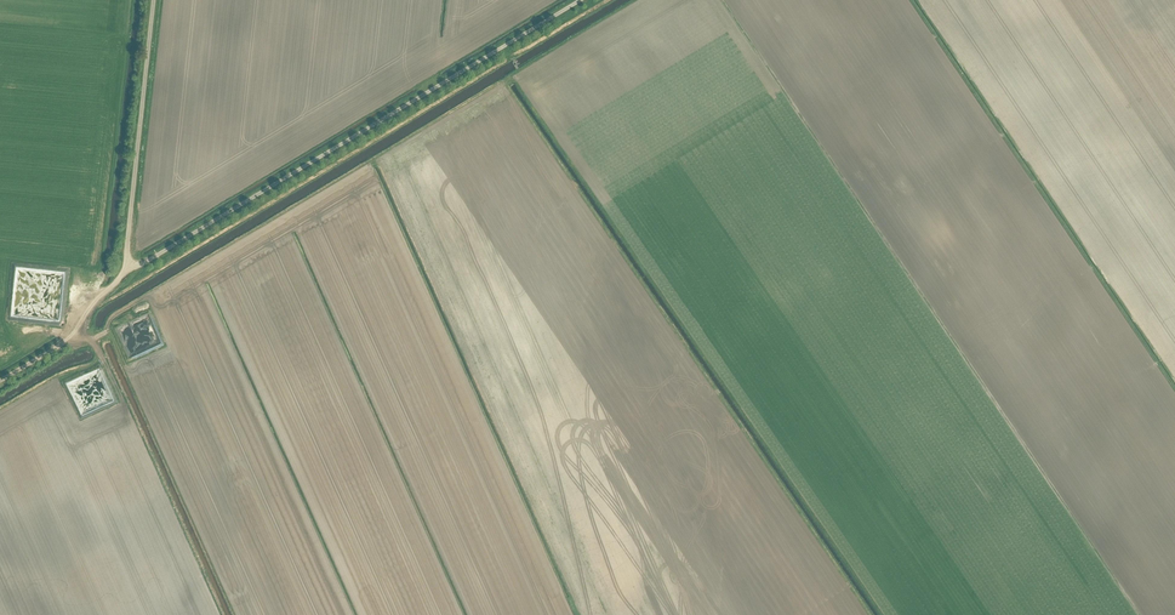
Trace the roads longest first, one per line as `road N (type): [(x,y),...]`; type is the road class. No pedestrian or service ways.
road 1 (unclassified): [(126,266),(142,264),(582,0)]
road 2 (unclassified): [(126,266),(155,0)]
road 3 (unclassified): [(0,382),(72,336),(126,266)]

